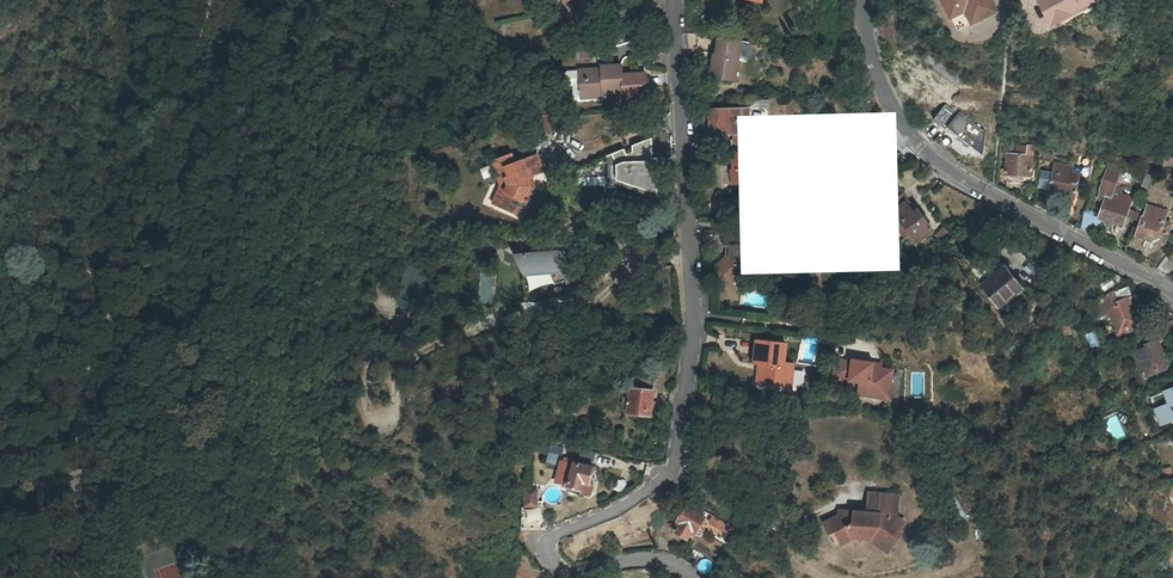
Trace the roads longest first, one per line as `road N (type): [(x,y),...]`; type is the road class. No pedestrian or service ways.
road 1 (residential): [(678,0),(694,313),(680,452),(658,481),(561,531),(550,552),(566,568),(659,561),(689,577)]
road 2 (residential): [(1172,295),(923,149),(877,80),(859,0)]
road 3 (residential): [(84,577),(84,486),(104,479),(156,551)]

